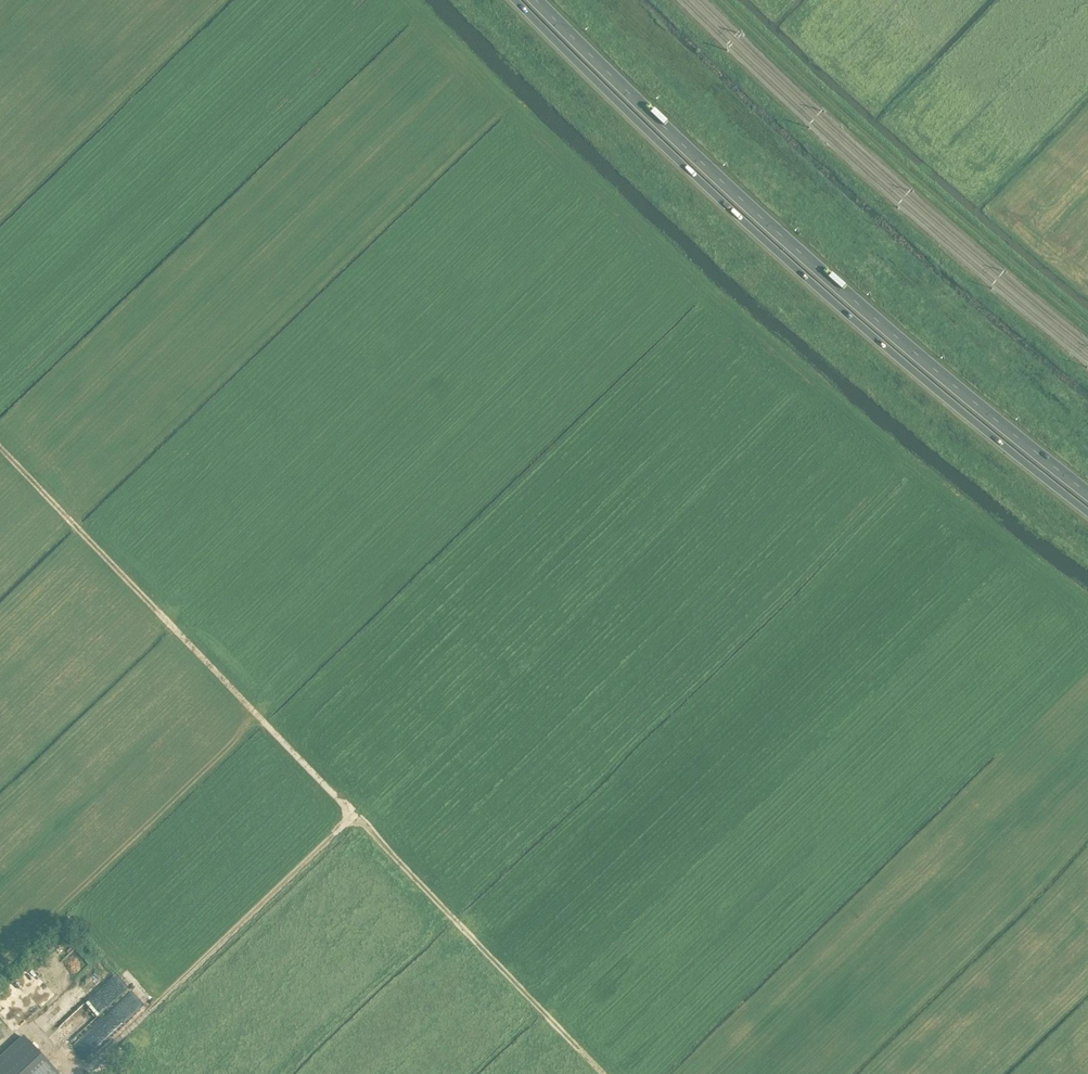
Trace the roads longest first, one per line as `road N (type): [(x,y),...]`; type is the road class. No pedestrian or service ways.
road 1 (trunk): [(517,0),(728,206),(1087,512)]
road 2 (trunk): [(1087,491),(876,318),(538,0)]

